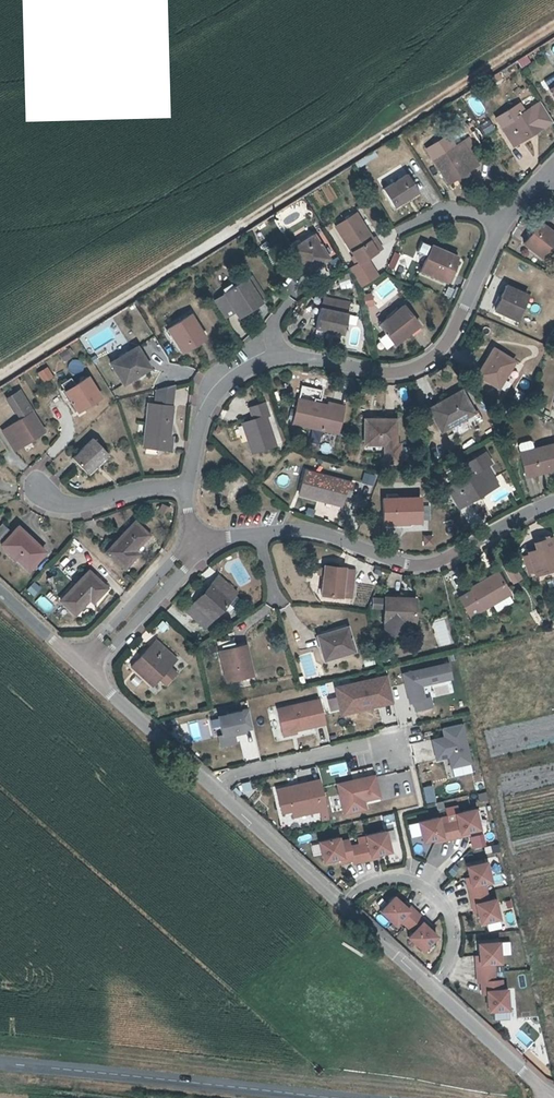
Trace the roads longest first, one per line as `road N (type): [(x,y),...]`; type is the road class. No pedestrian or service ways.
road 1 (track): [(0,373),(553,25)]
road 2 (tertiary): [(0,1062),(333,1097)]
road 3 (residential): [(272,356),(387,373),(432,357),(453,336),(503,224)]
road 4 (residential): [(553,502),(434,563),(410,565),(320,533),(257,534)]
road 5 (residential): [(431,989),(453,946),(440,898),(396,874),(368,883),(341,906)]
road 6 (residential): [(213,788),(369,746),(397,750)]
road 7 (tertiary): [(213,788),(83,666)]
road 8 (tertiary): [(341,906),(213,788)]
road 9 (residential): [(189,488),(216,393),(240,370),(272,356)]
road 10 (residential): [(32,485),(55,502),(83,506),(154,487),(189,488)]
road 11 (tertiary): [(552,1097),(431,989)]
road 12 (residential): [(83,666),(193,550)]
road 13 (tertiary): [(431,989),(341,906)]

